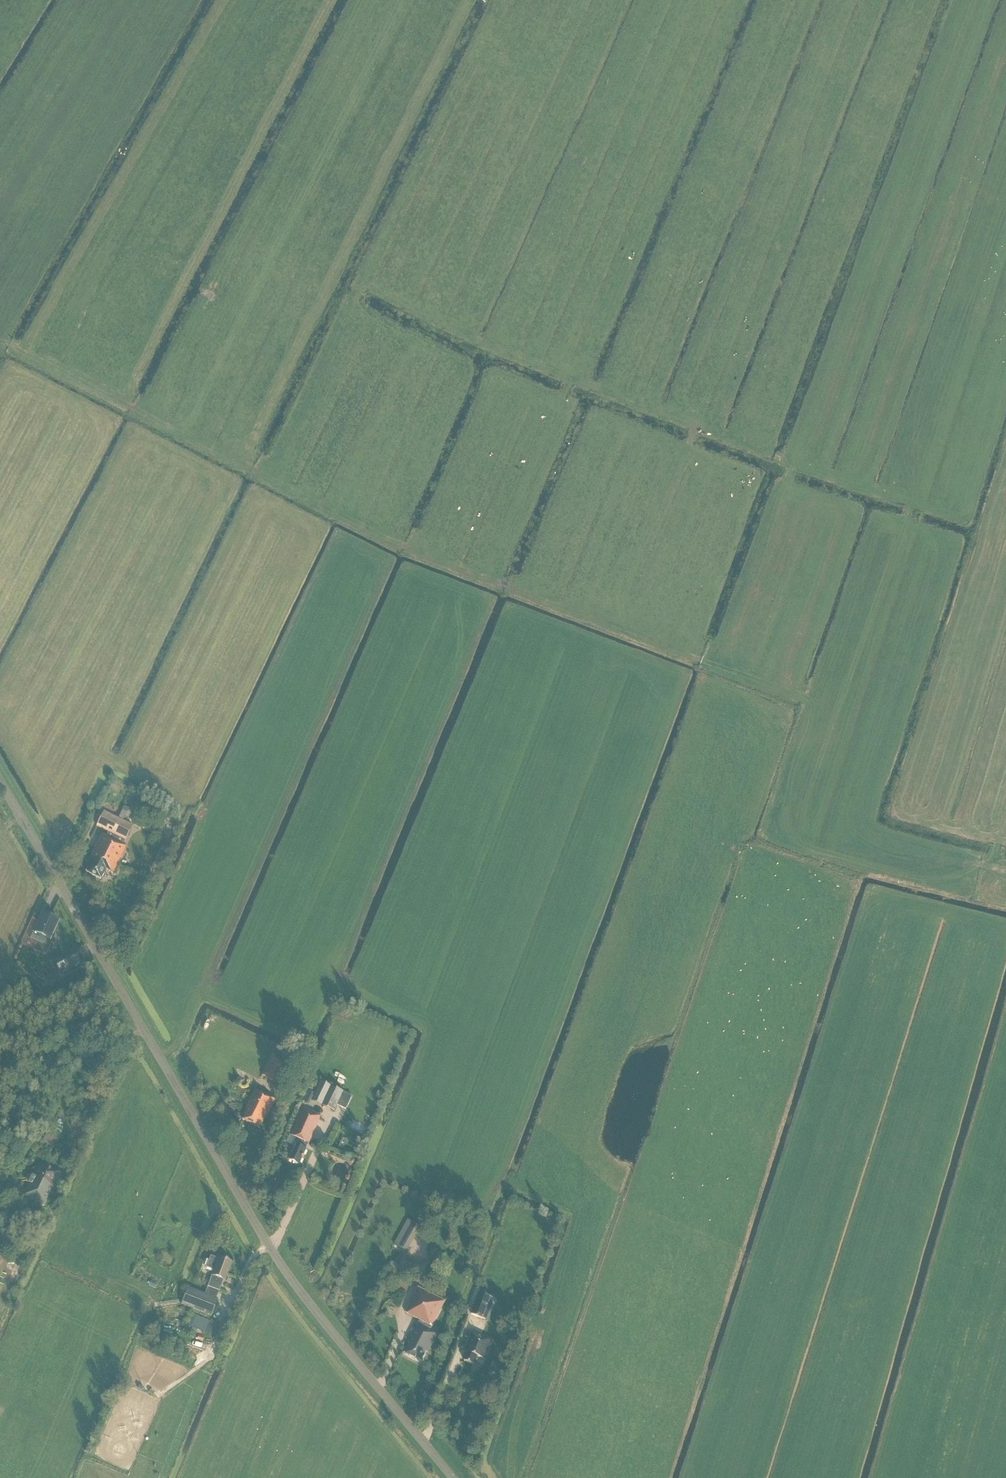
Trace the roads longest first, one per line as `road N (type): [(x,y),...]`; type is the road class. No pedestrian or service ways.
road 1 (unclassified): [(453,1477),(281,1265),(0,784)]

